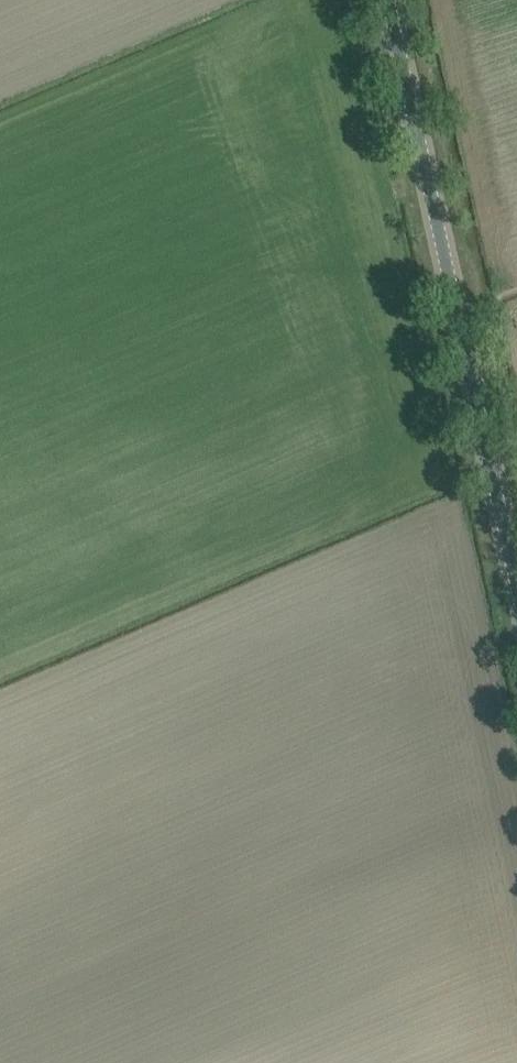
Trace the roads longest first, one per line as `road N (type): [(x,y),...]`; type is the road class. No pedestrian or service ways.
road 1 (tertiary): [(516,589),(386,0)]

